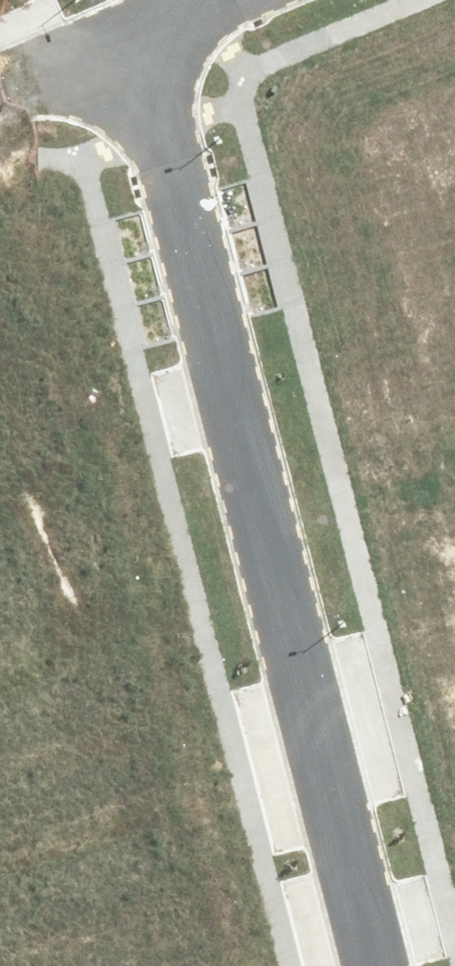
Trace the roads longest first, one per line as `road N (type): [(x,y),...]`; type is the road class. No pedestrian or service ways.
road 1 (residential): [(371,965),(235,439)]
road 2 (residential): [(235,439),(139,38)]
road 3 (residential): [(235,439),(0,553)]
road 4 (residential): [(235,439),(454,353)]
road 5 (unknown): [(139,38),(0,84)]

